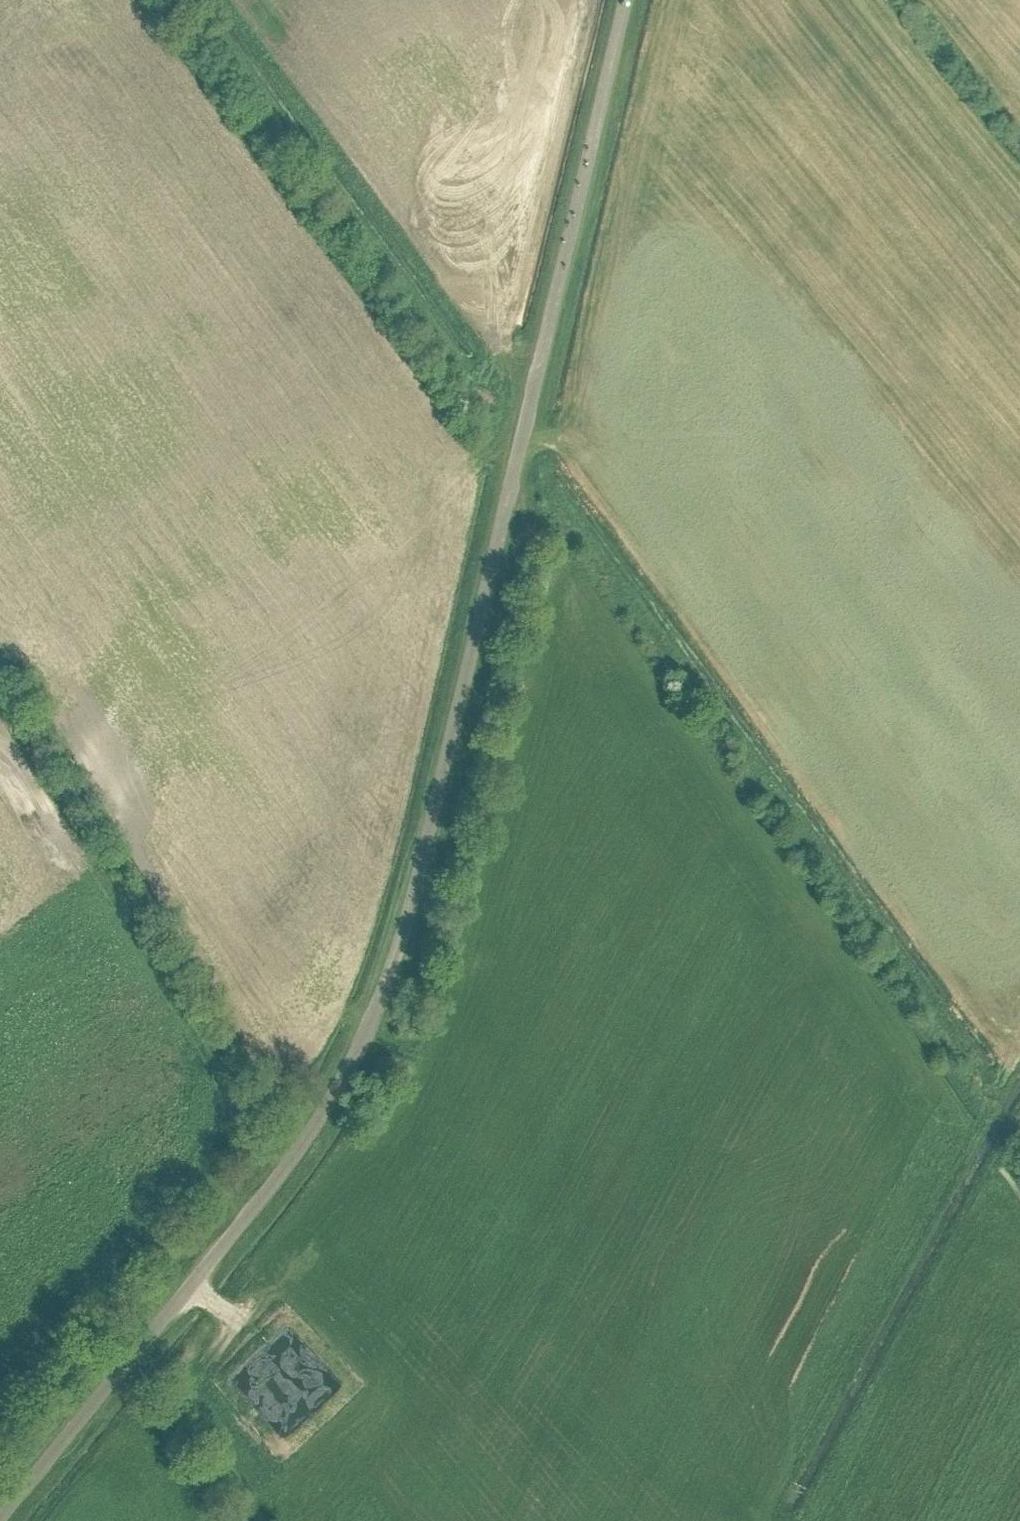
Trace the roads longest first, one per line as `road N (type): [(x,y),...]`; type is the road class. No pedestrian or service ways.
road 1 (unclassified): [(0,1514),(324,1119),(364,1040),(416,914),(626,0)]

